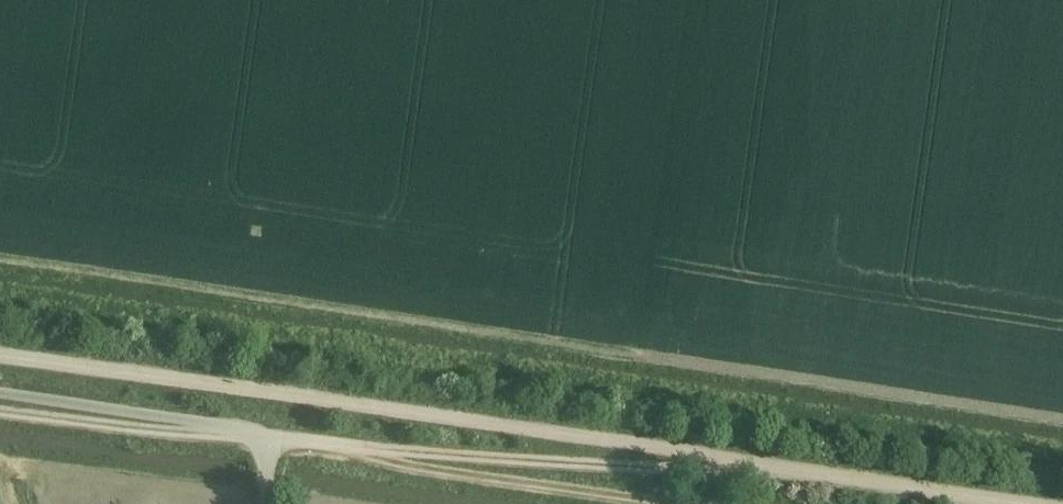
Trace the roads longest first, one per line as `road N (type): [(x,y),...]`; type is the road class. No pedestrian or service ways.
road 1 (unclassified): [(1018,503),(0,356)]
road 2 (track): [(268,438),(619,465),(759,464)]
road 3 (track): [(268,438),(675,503)]

